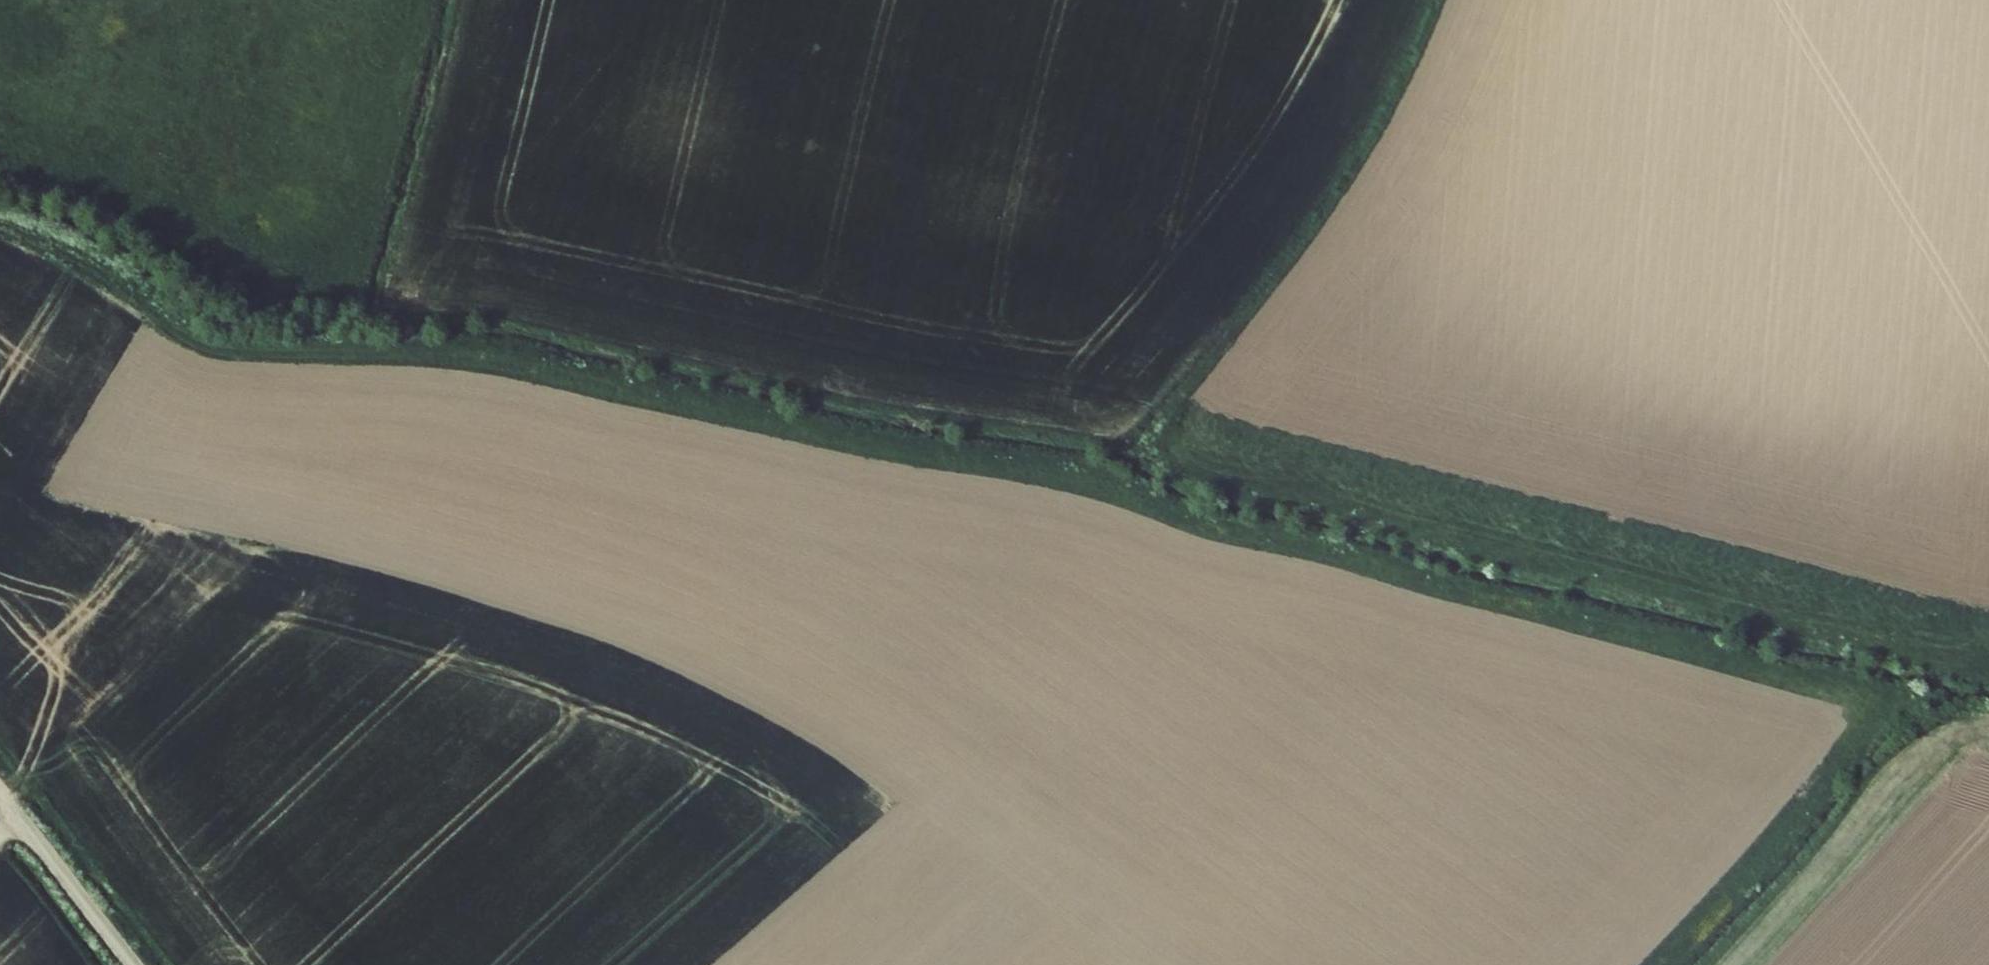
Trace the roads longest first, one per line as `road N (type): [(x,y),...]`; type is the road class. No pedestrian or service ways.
road 1 (track): [(1779,0),(1988,368)]
road 2 (unclassified): [(133,964),(0,792)]

